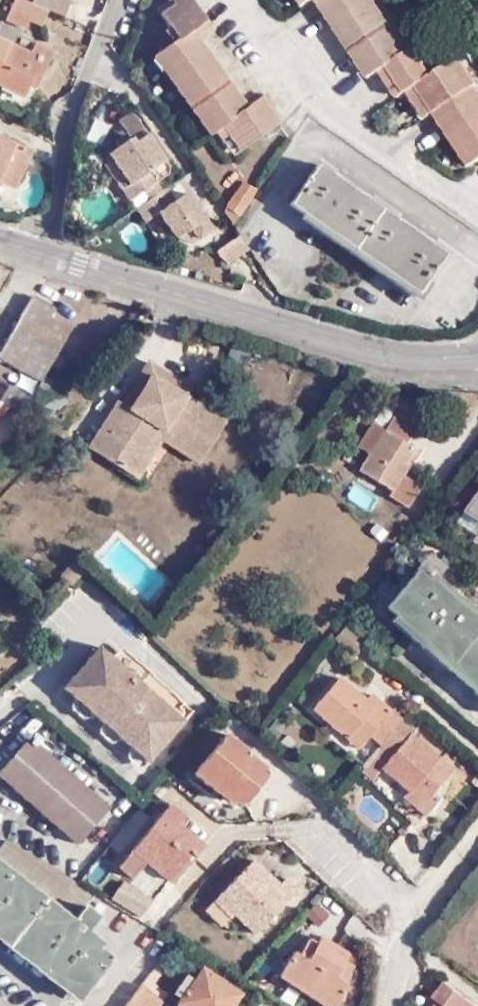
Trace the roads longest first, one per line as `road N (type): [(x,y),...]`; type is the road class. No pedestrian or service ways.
road 1 (residential): [(43,251),(379,353),(477,353)]
road 2 (residential): [(43,251),(70,115),(118,0)]

